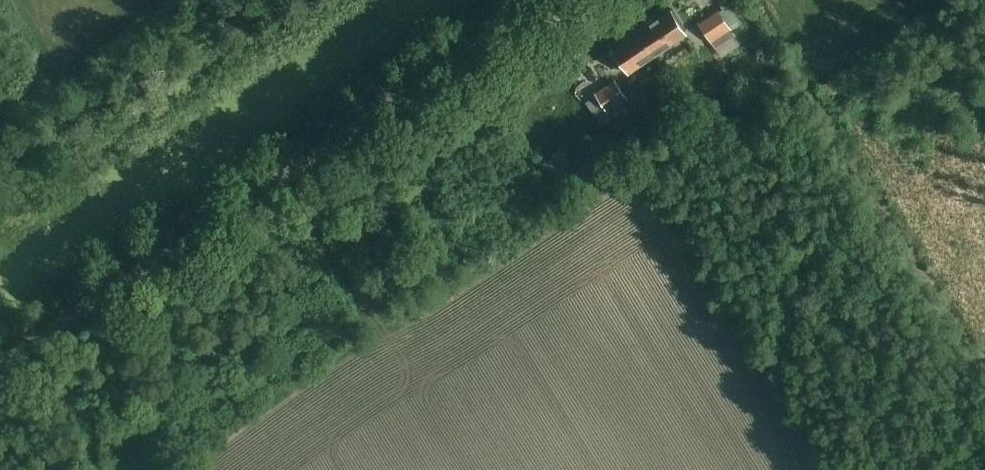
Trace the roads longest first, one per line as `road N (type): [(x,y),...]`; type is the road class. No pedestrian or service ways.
road 1 (unclassified): [(0,368),(547,0)]
road 2 (track): [(277,182),(387,338)]

